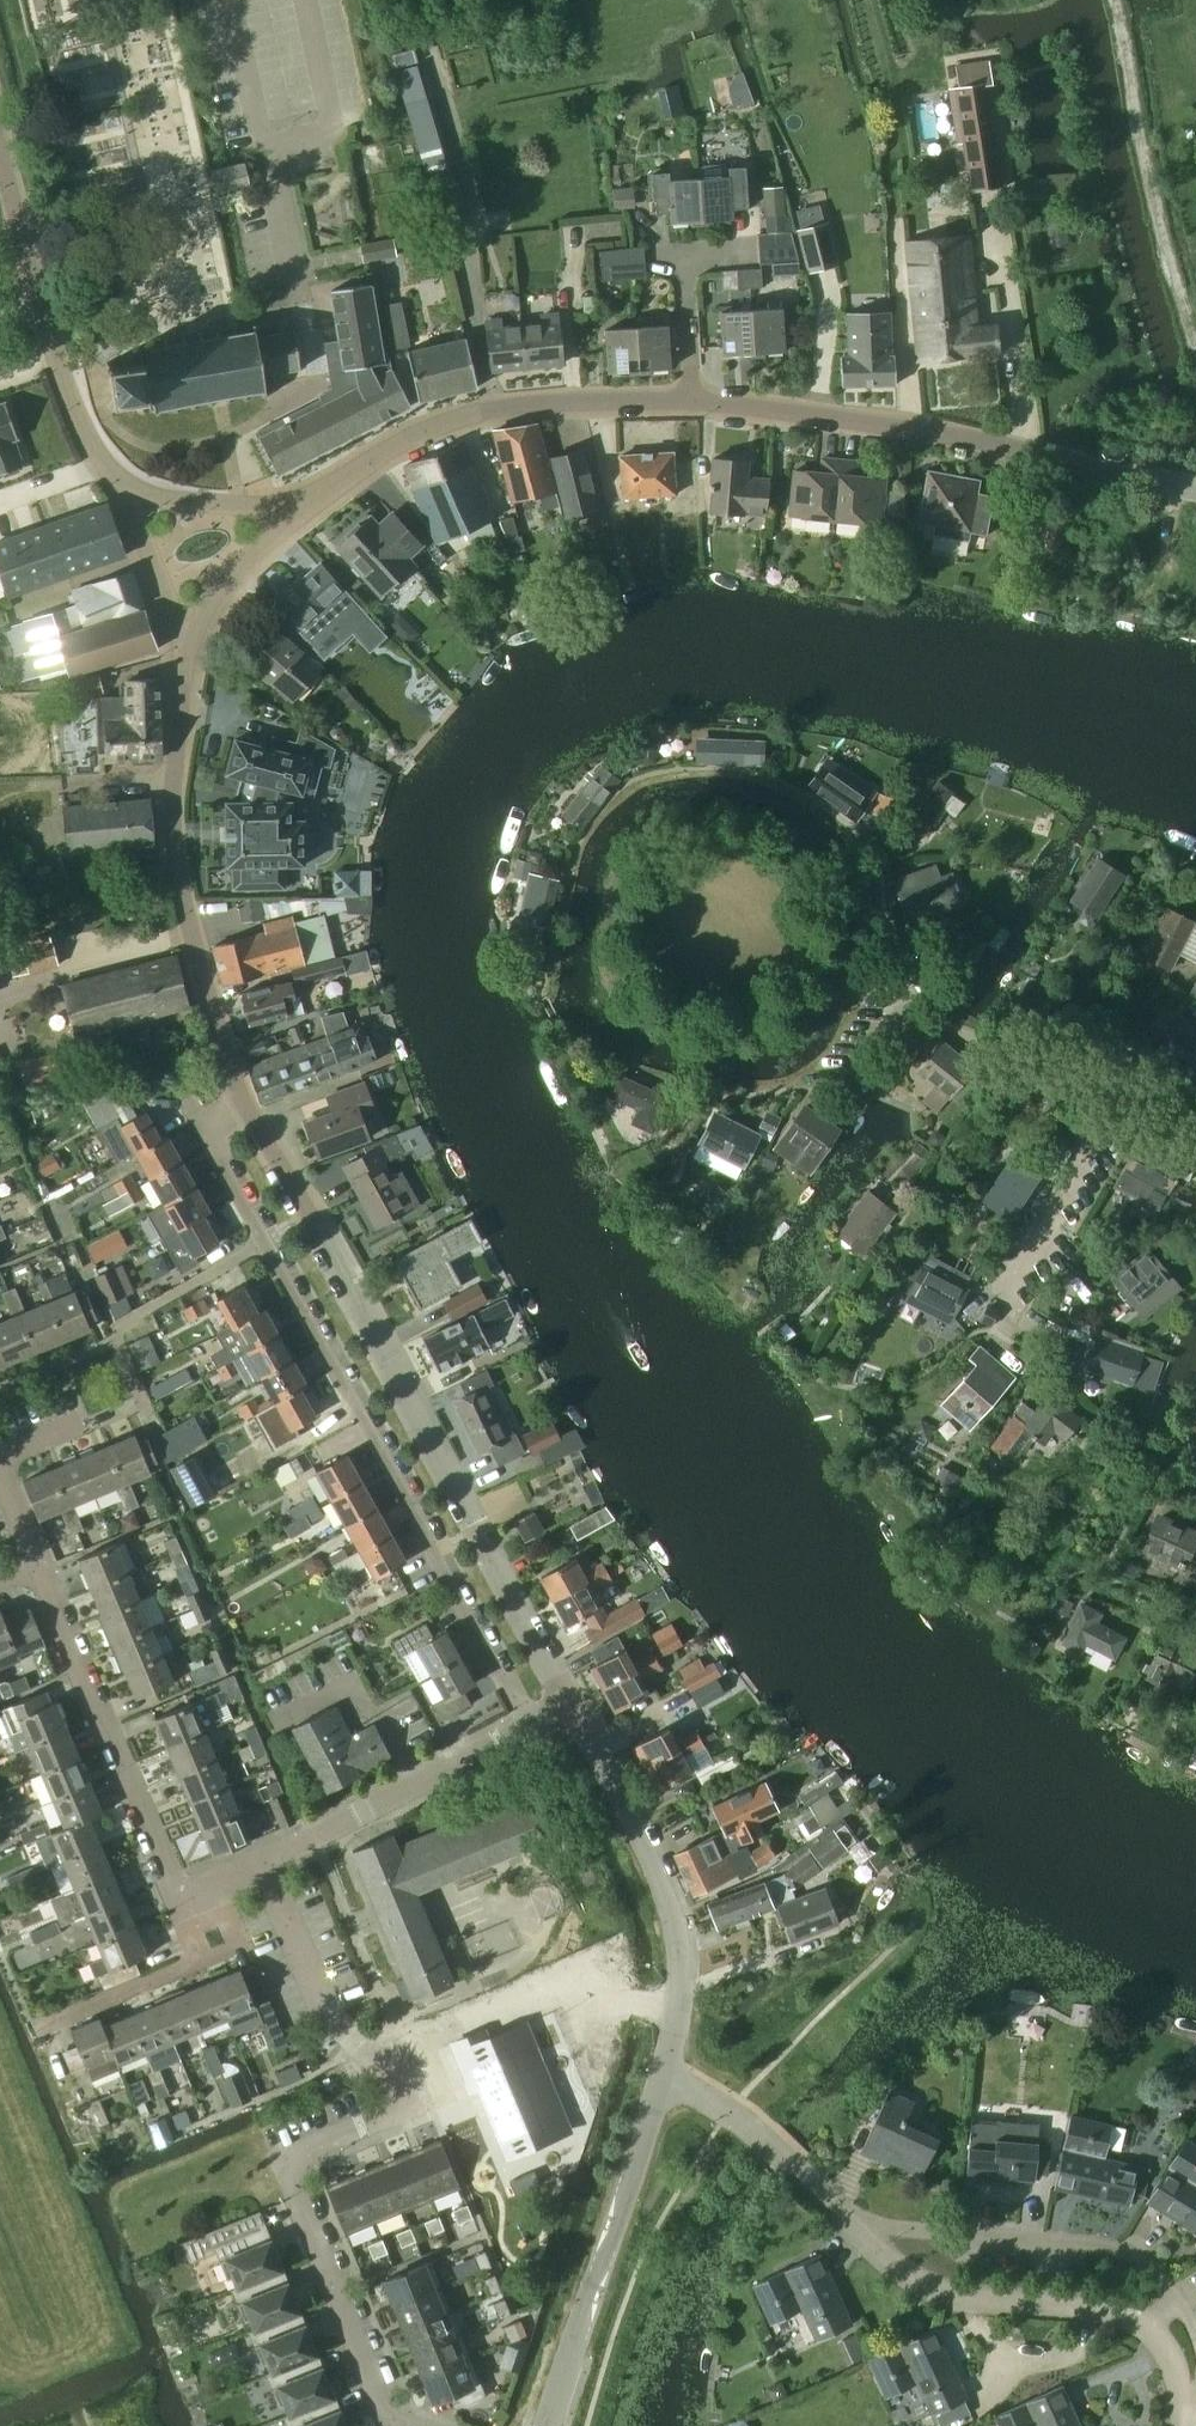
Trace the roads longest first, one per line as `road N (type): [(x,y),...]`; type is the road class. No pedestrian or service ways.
road 1 (tertiary): [(1195,492),(904,426),(653,401),(536,405),(452,426),(302,509)]
road 2 (unclassified): [(241,1097),(202,1126),(533,1723)]
road 3 (residential): [(406,2425),(387,2419),(291,2177),(304,2148),(400,2102),(364,2047),(325,2016),(265,1870)]
road 4 (tertiary): [(569,1703),(241,1097)]
road 5 (residential): [(265,1870),(181,1906),(38,1571)]
road 6 (tertiary): [(241,1097),(174,865),(190,663)]
road 7 (tertiary): [(667,2077),(683,1968),(680,1927),(659,1870),(569,1703)]
road 8 (residential): [(1181,2425),(1172,2359),(1155,2334),(1129,2318),(959,2298),(919,2285),(875,2248)]
road 9 (tertiary): [(545,2425),(667,2077)]
road 10 (residential): [(1195,2337),(1159,2284),(1127,2258),(941,2235),(875,2248)]
road 11 (tertiary): [(122,486),(102,465),(62,376),(0,157)]
road 12 (unclassified): [(1195,1118),(958,1028),(894,1014)]
road 13 (residential): [(533,1723),(265,1870)]
road 14 (residential): [(875,2248),(762,2138),(667,2077)]
road 15 (tertiary): [(190,663),(225,588),(302,509)]
road 16 (tertiary): [(190,663),(122,486)]
road 17 (tertiary): [(122,486),(165,498),(302,509)]

